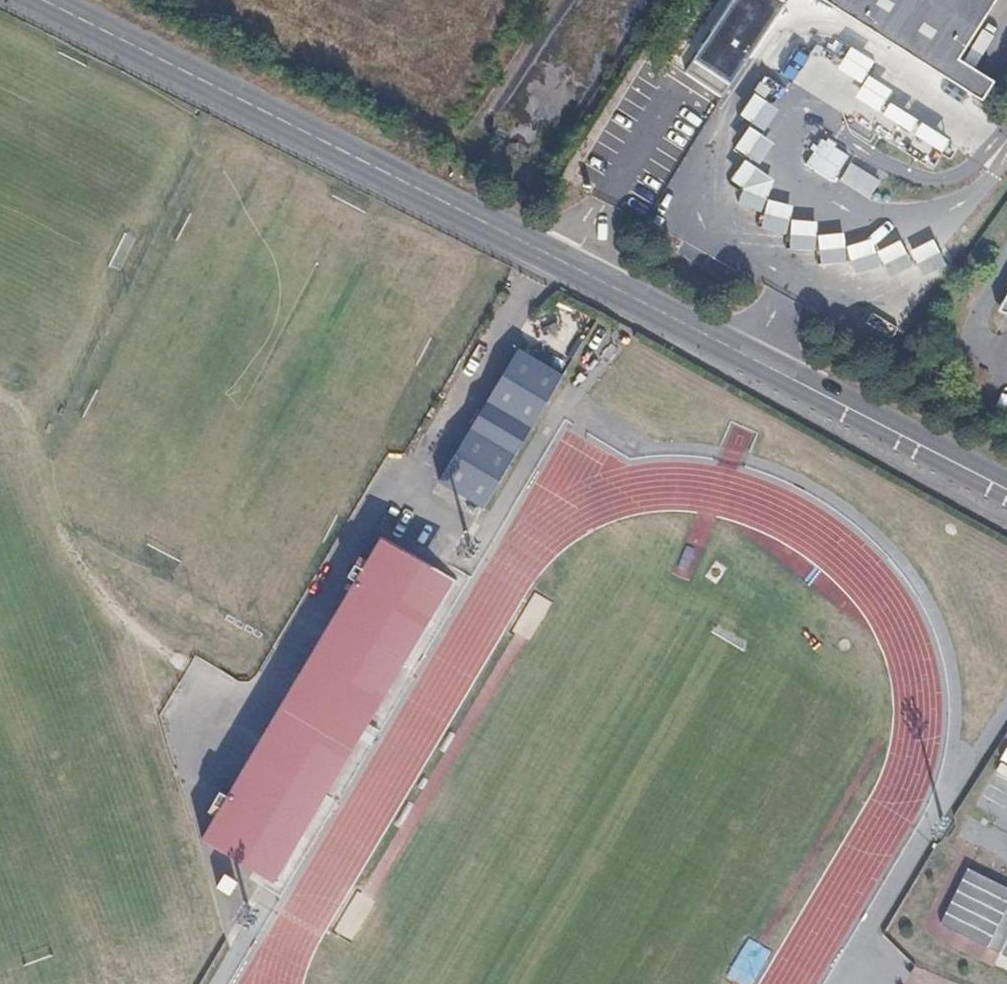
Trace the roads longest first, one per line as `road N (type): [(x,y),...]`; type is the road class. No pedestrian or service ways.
road 1 (tertiary): [(43,0),(1006,491)]

